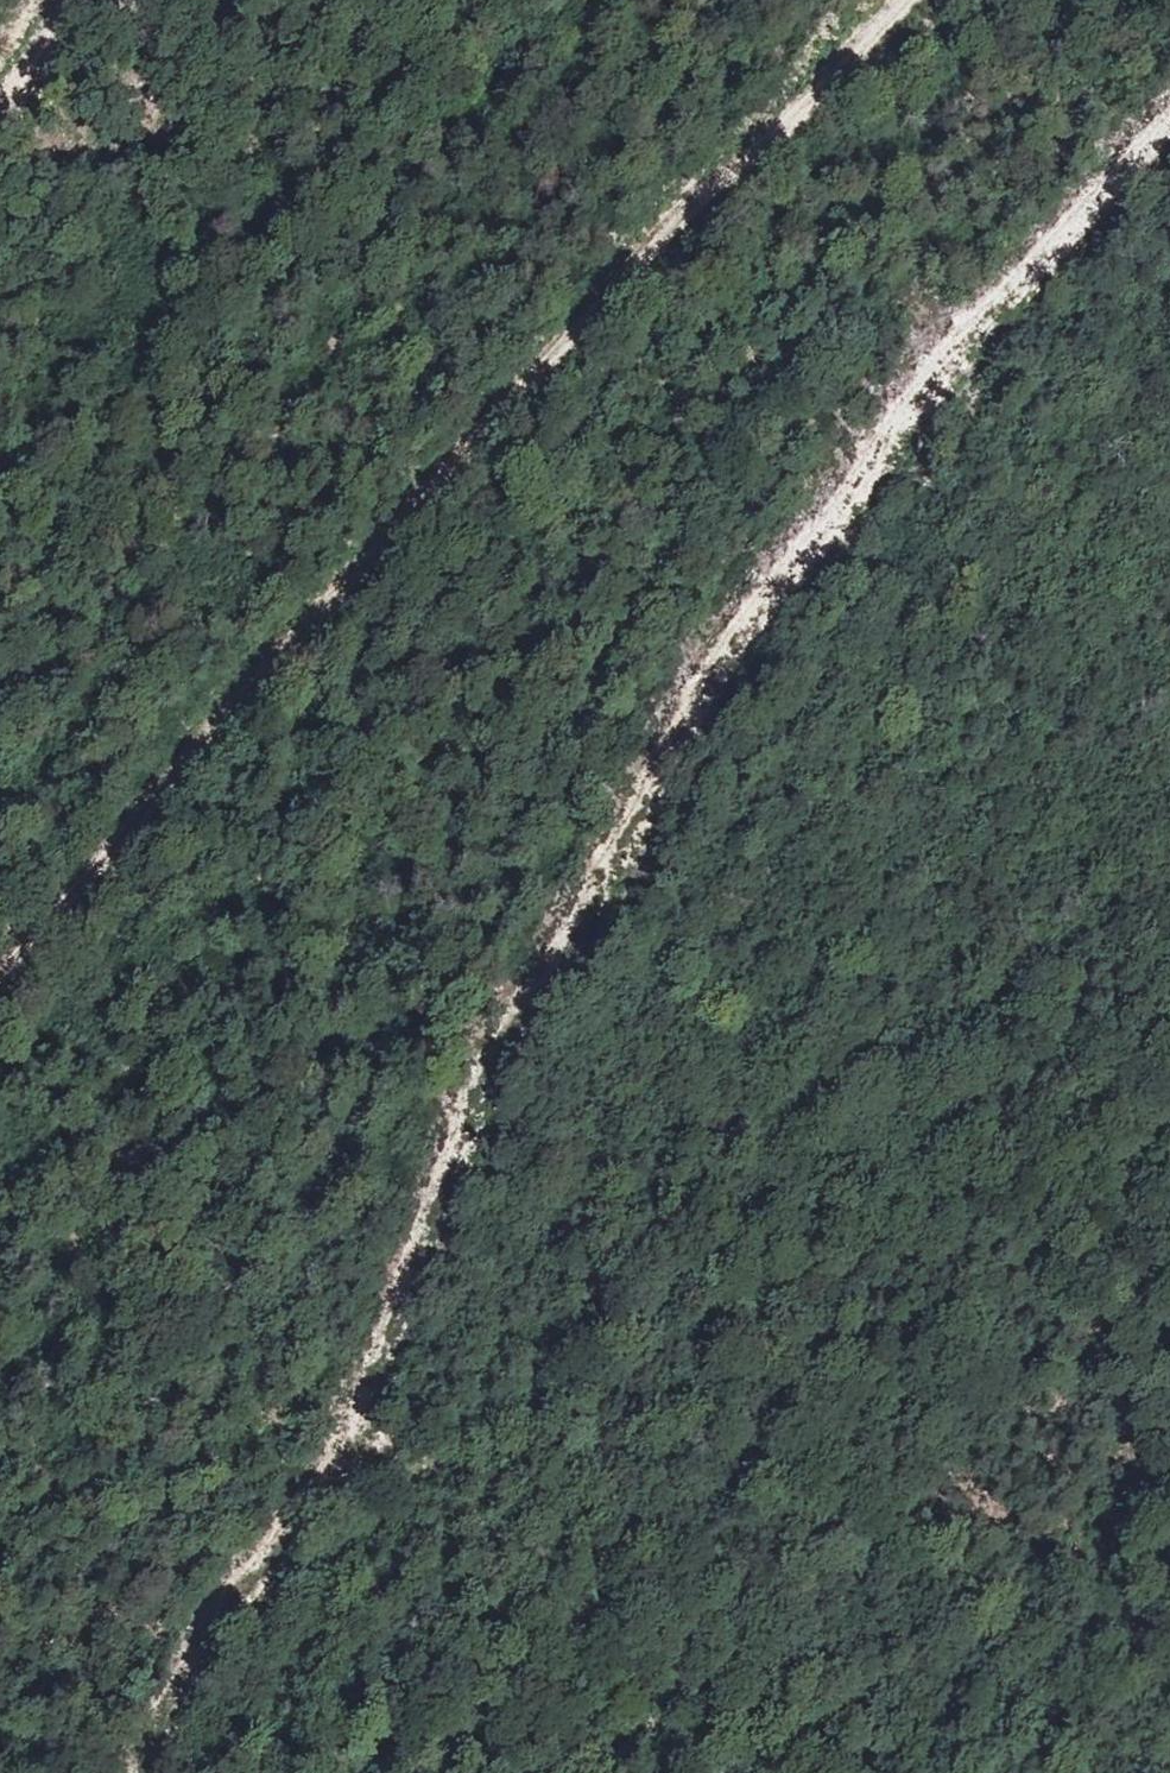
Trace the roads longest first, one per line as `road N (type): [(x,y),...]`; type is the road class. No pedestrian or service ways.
road 1 (track): [(0,984),(277,633),(607,275),(909,0)]
road 2 (track): [(0,117),(83,0)]

